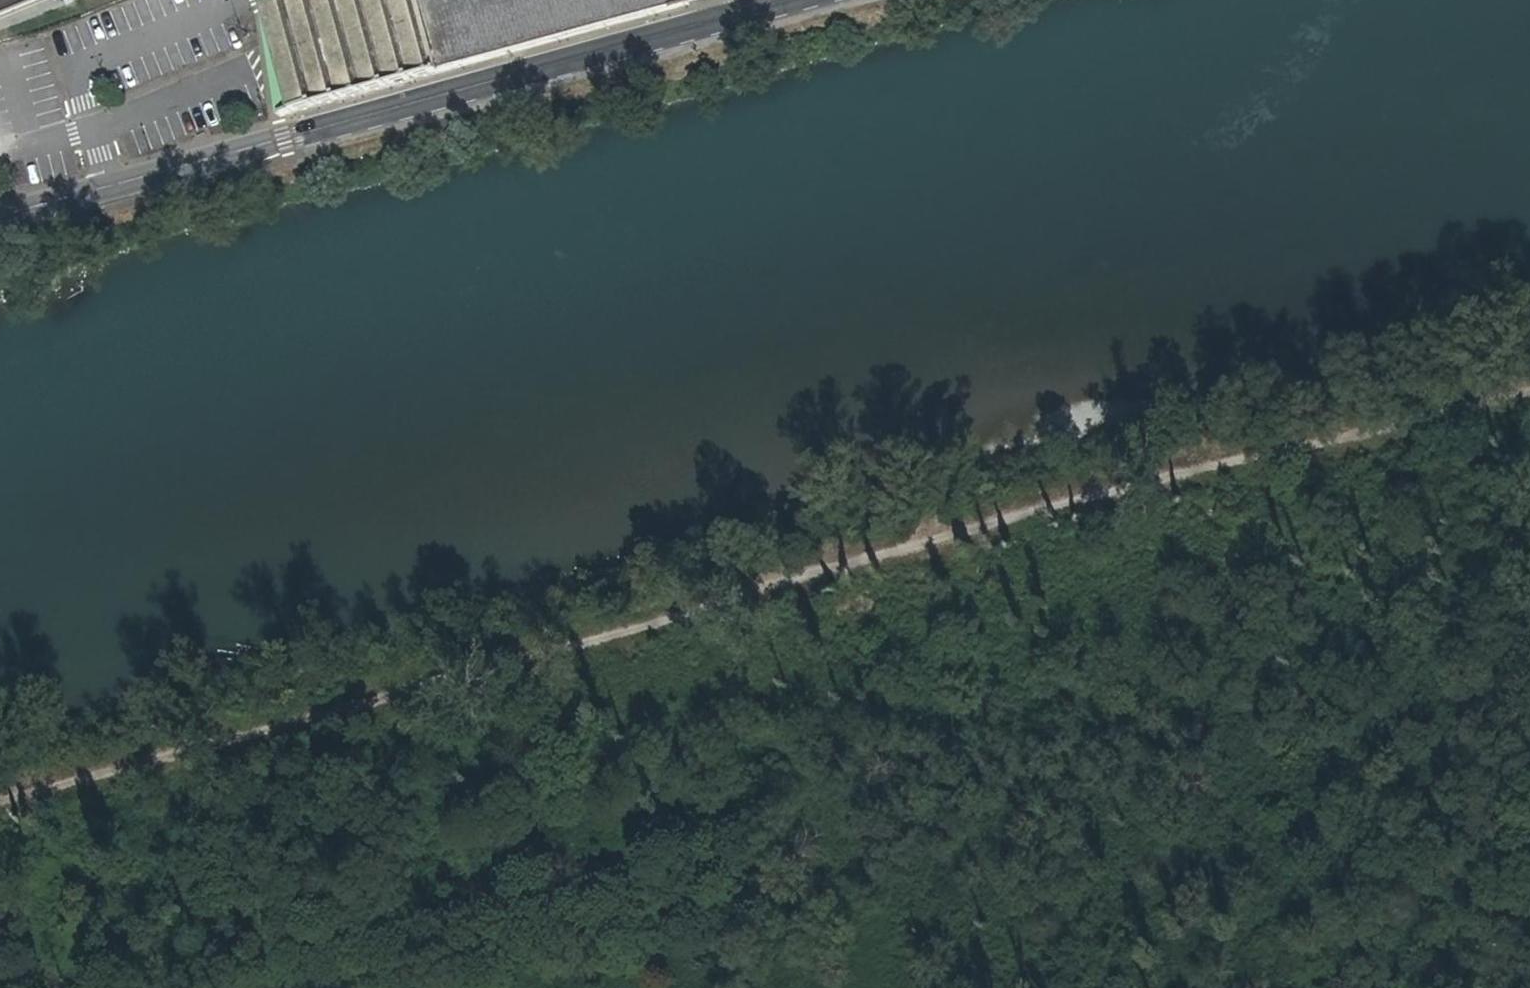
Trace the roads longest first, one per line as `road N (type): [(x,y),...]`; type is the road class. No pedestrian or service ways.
road 1 (unclassified): [(0,217),(790,0)]

